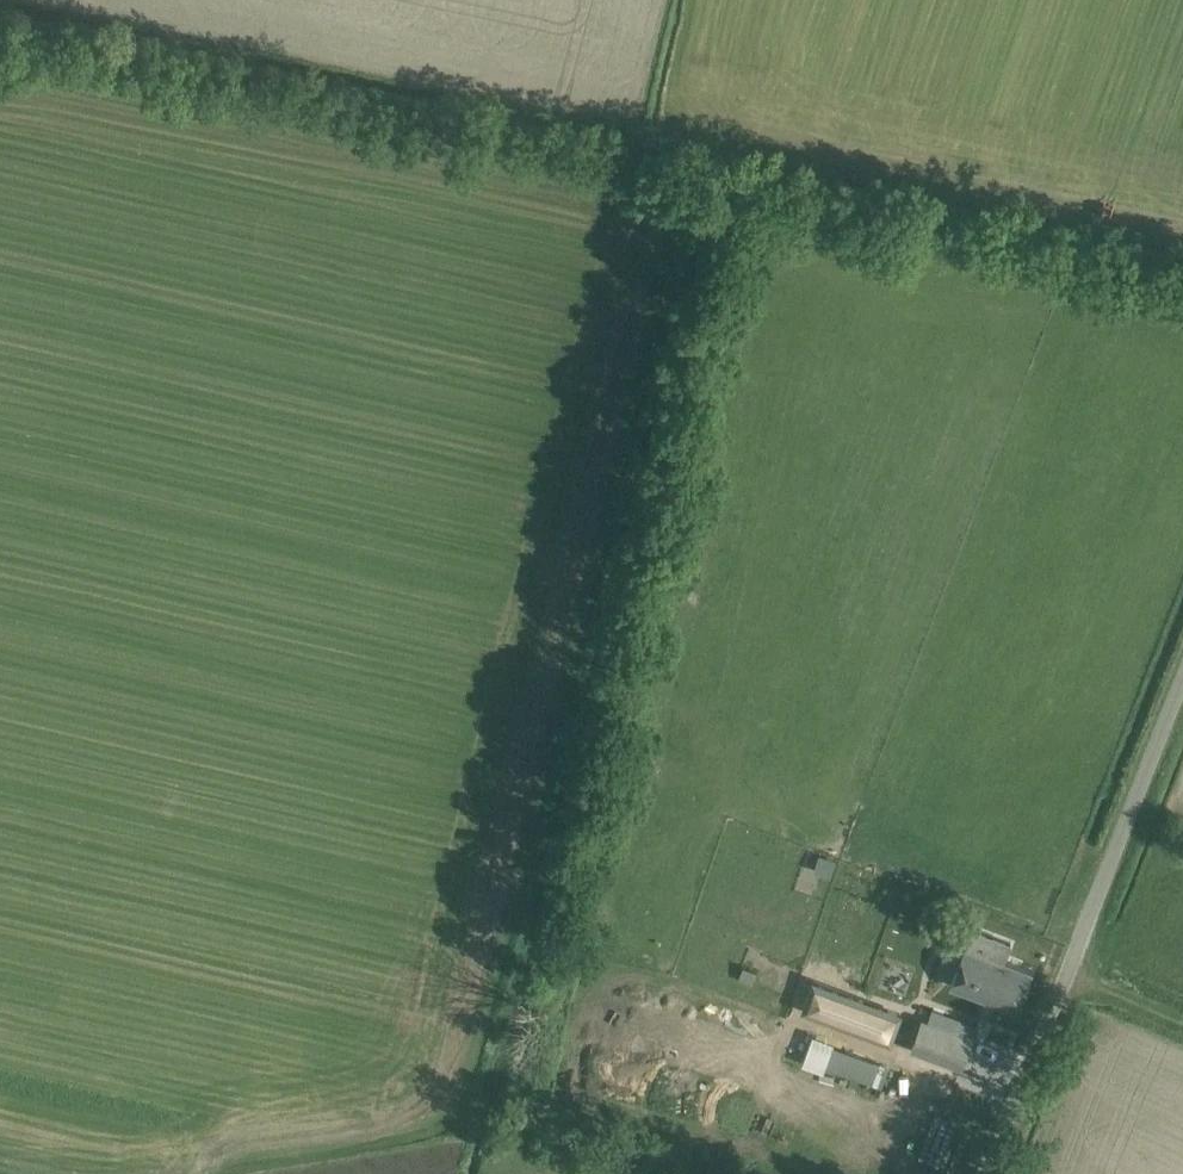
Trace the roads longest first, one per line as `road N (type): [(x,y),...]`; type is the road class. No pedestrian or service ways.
road 1 (unclassified): [(986,1173),(1182,676)]
road 2 (track): [(1182,1023),(1066,971)]

